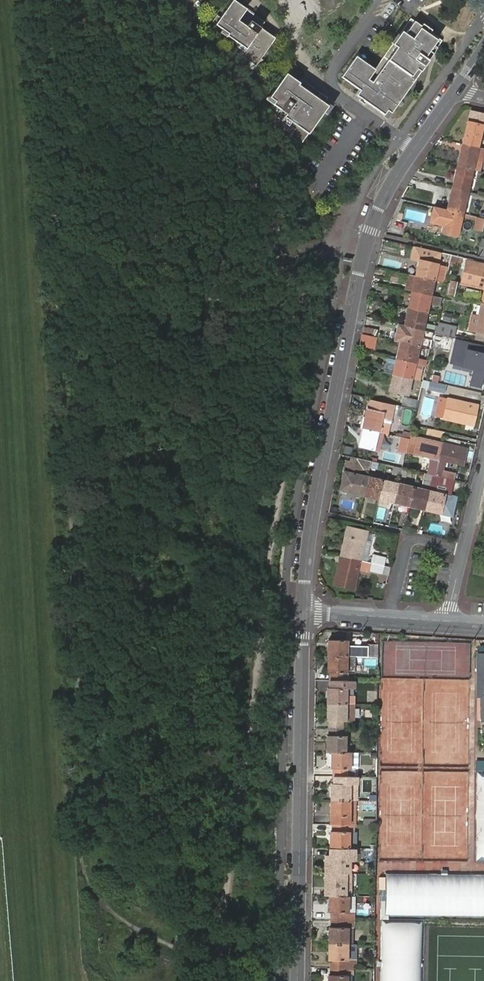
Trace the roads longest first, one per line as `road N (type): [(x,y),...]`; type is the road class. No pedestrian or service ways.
road 1 (tertiary): [(303,610),(308,542),(368,237),(413,148),(459,86)]
road 2 (tertiary): [(296,980),(303,610)]
road 3 (residential): [(447,620),(483,461)]
road 4 (residential): [(447,620),(303,610)]

